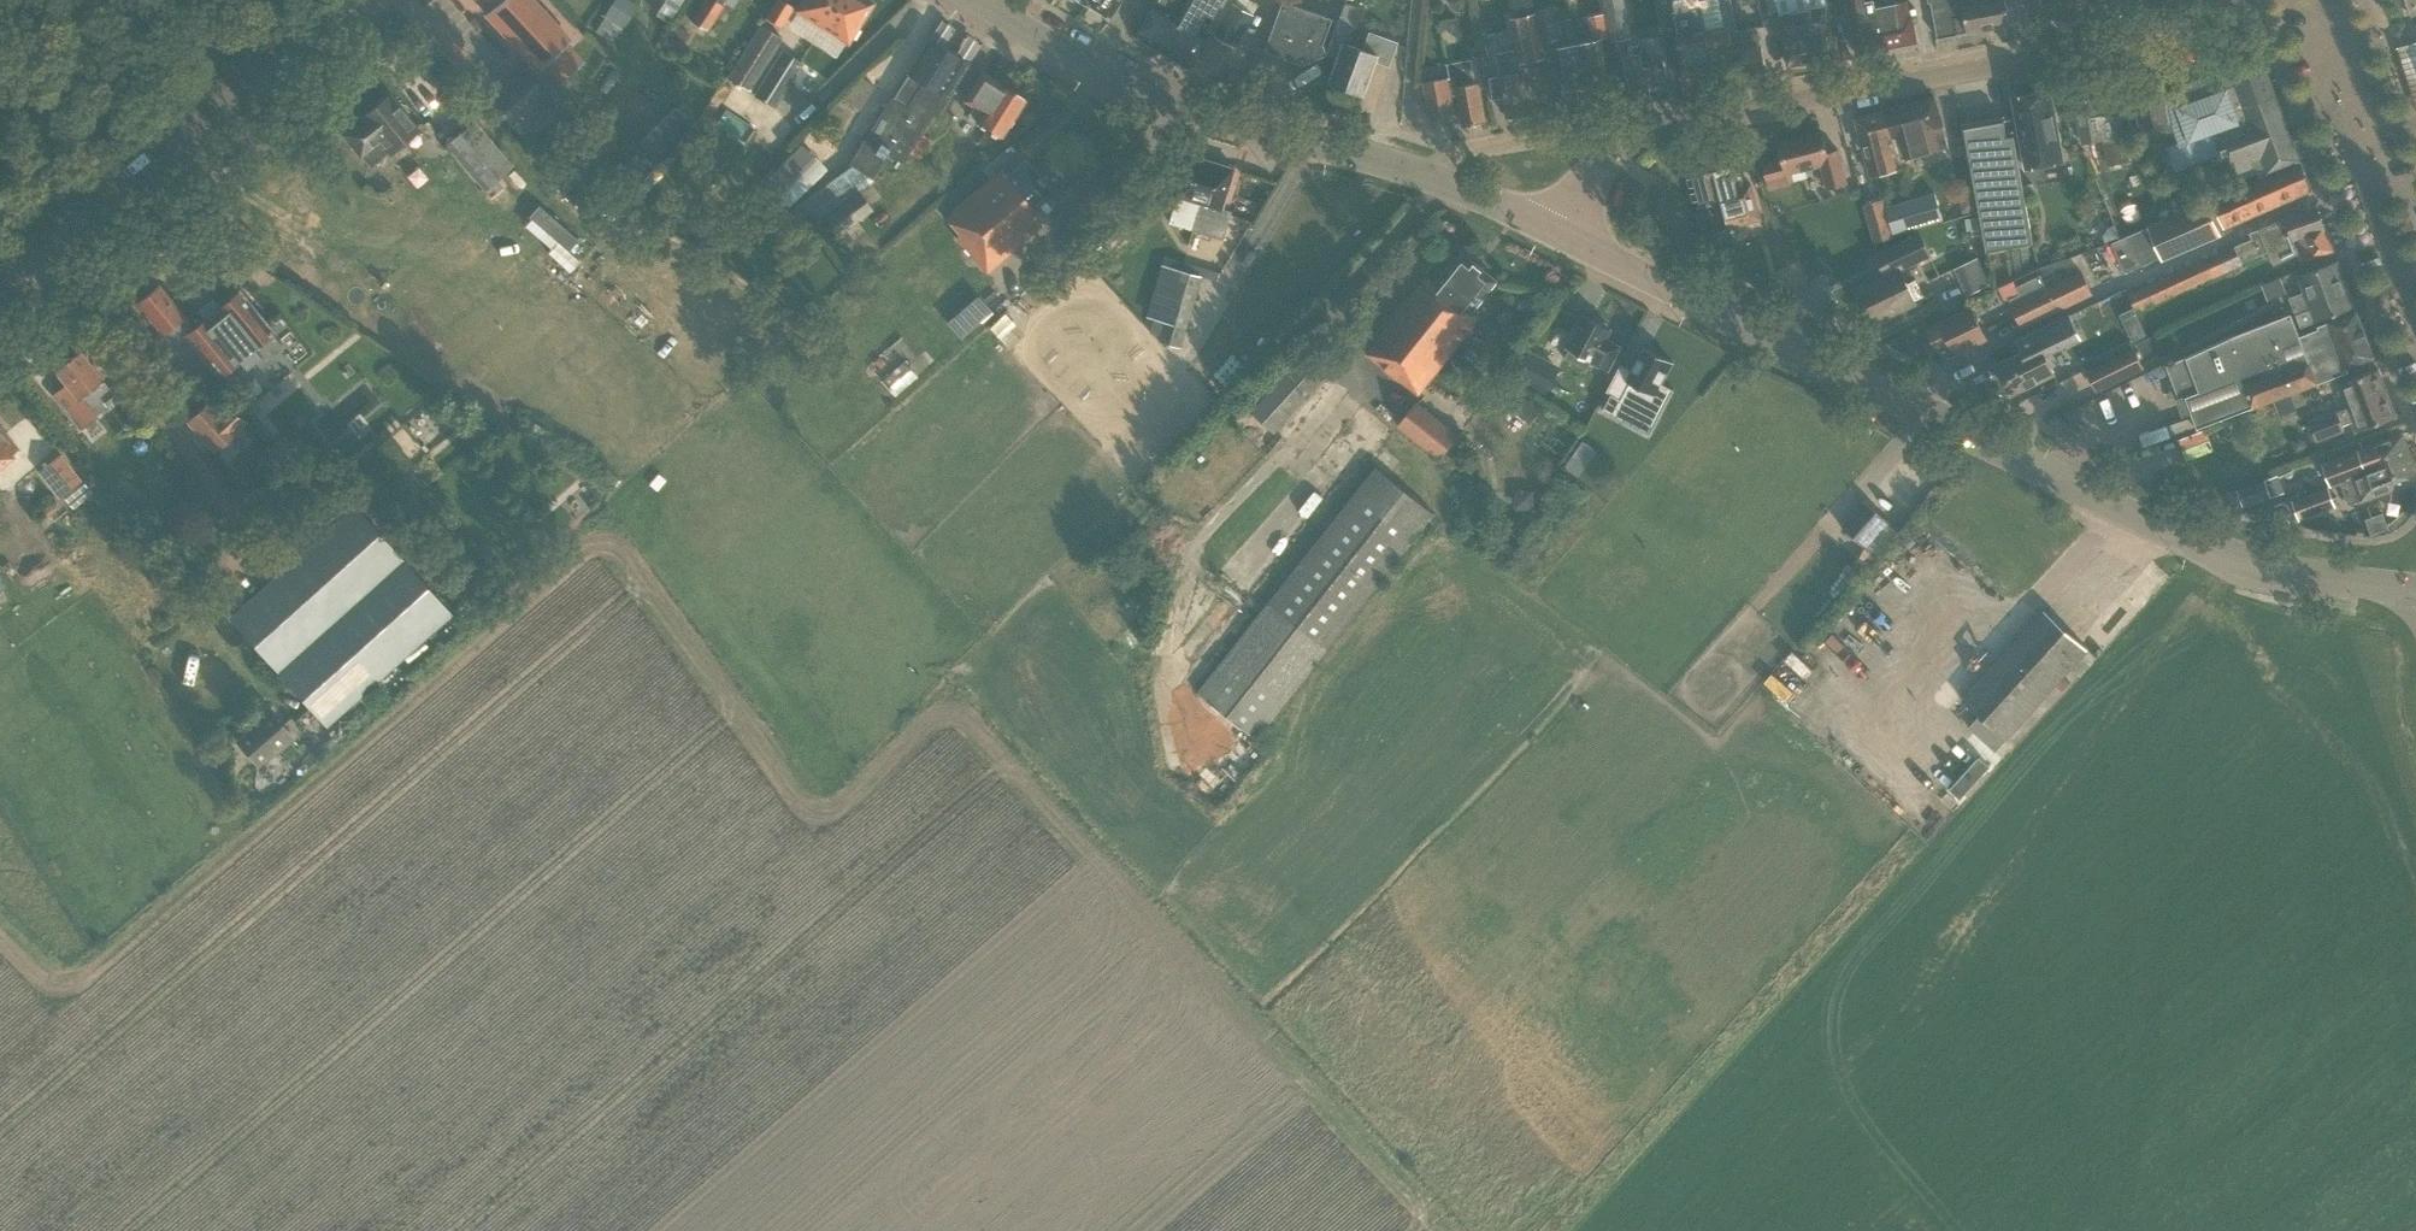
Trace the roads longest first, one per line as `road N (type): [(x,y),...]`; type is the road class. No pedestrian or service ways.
road 1 (tertiary): [(2415,589),(2248,561),(2204,544),(1560,234)]
road 2 (tertiary): [(1560,234),(1604,160),(1660,128),(2176,35),(2230,0)]
road 3 (tertiary): [(1560,234),(1442,178),(1170,104),(979,1)]
road 4 (tertiary): [(0,284),(343,0)]
road 5 (track): [(117,185),(0,42)]
road 6 (unclassified): [(2415,310),(2373,196),(2364,139)]
road 7 (unclassified): [(2364,139),(2325,26),(2332,0)]

